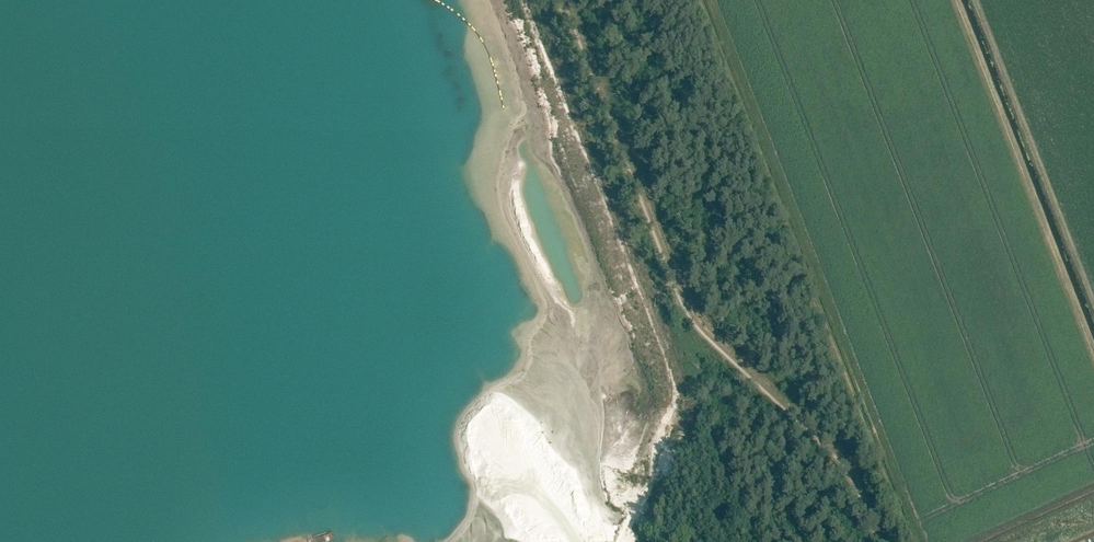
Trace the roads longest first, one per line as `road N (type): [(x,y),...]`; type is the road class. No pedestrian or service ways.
road 1 (track): [(955,0),(1093,353)]

